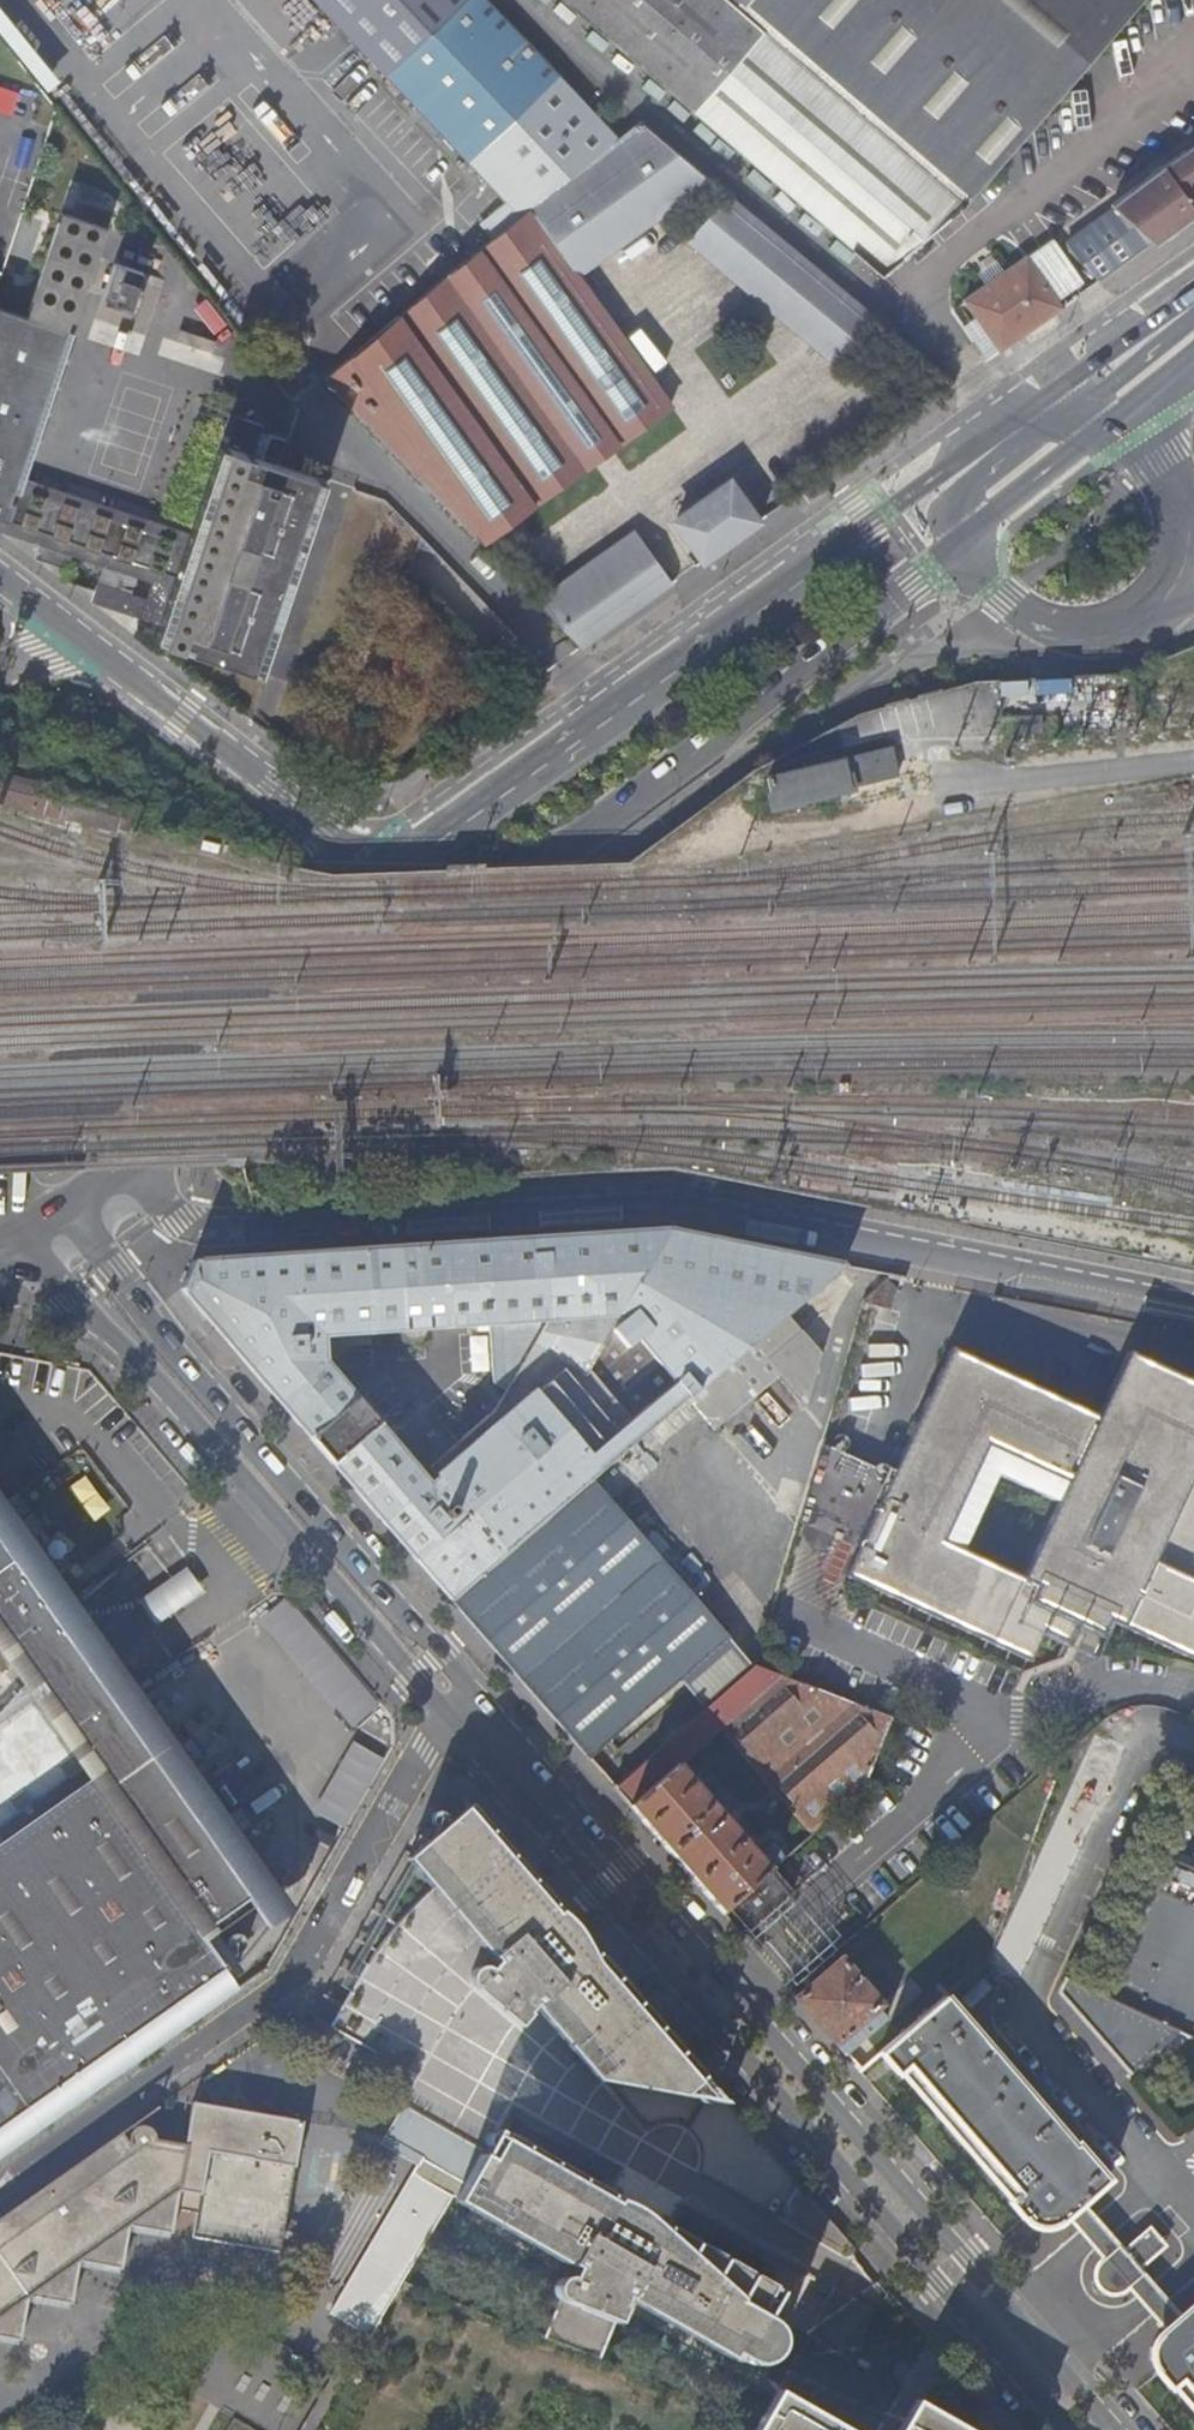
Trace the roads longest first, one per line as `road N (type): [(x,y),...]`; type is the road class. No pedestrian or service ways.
road 1 (unclassified): [(130,1166),(165,1208),(206,1224),(671,1195),(1193,1298)]
road 2 (primary): [(130,1166),(898,608),(962,543)]
road 3 (secondary): [(452,1719),(1065,2429)]
road 4 (secondary): [(599,1843),(85,1236)]
road 5 (secondary): [(1114,2429),(599,1843)]
road 6 (residential): [(452,1719),(291,1978),(0,2187)]
road 7 (secondary): [(31,1235),(452,1719)]
road 8 (secondary): [(838,535),(763,629),(382,891)]
road 9 (primary): [(838,535),(379,873)]
road 10 (secondary): [(382,891),(24,1147),(8,1190),(31,1235)]
road 11 (residential): [(0,578),(379,873)]
road 12 (primary): [(379,873),(0,1141)]
road 13 (unclassified): [(962,543),(991,595),(1031,623),(1092,632),(1136,615),(1170,576),(1180,517),(1163,461),(1142,434),(1117,422)]
road 14 (primary): [(1003,416),(838,535)]
road 15 (residential): [(599,1843),(577,1839),(473,1718),(452,1719)]
road 16 (primary): [(962,543),(1117,422)]
road 17 (unclassified): [(1061,416),(968,485),(956,510),(962,543)]
road 18 (primary): [(1193,278),(1076,363)]

